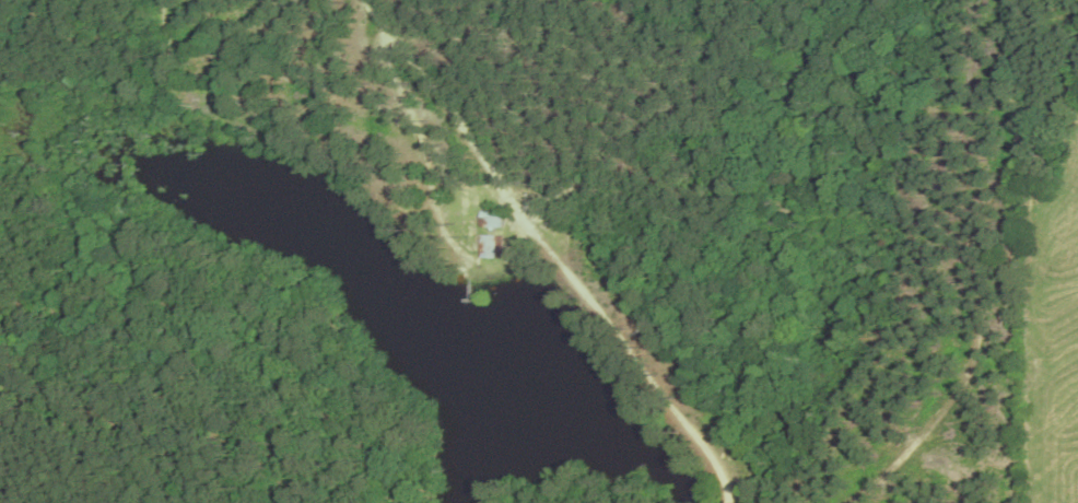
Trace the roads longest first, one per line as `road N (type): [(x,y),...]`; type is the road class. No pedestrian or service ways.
road 1 (residential): [(713,502),(714,467),(561,268),(375,0)]

